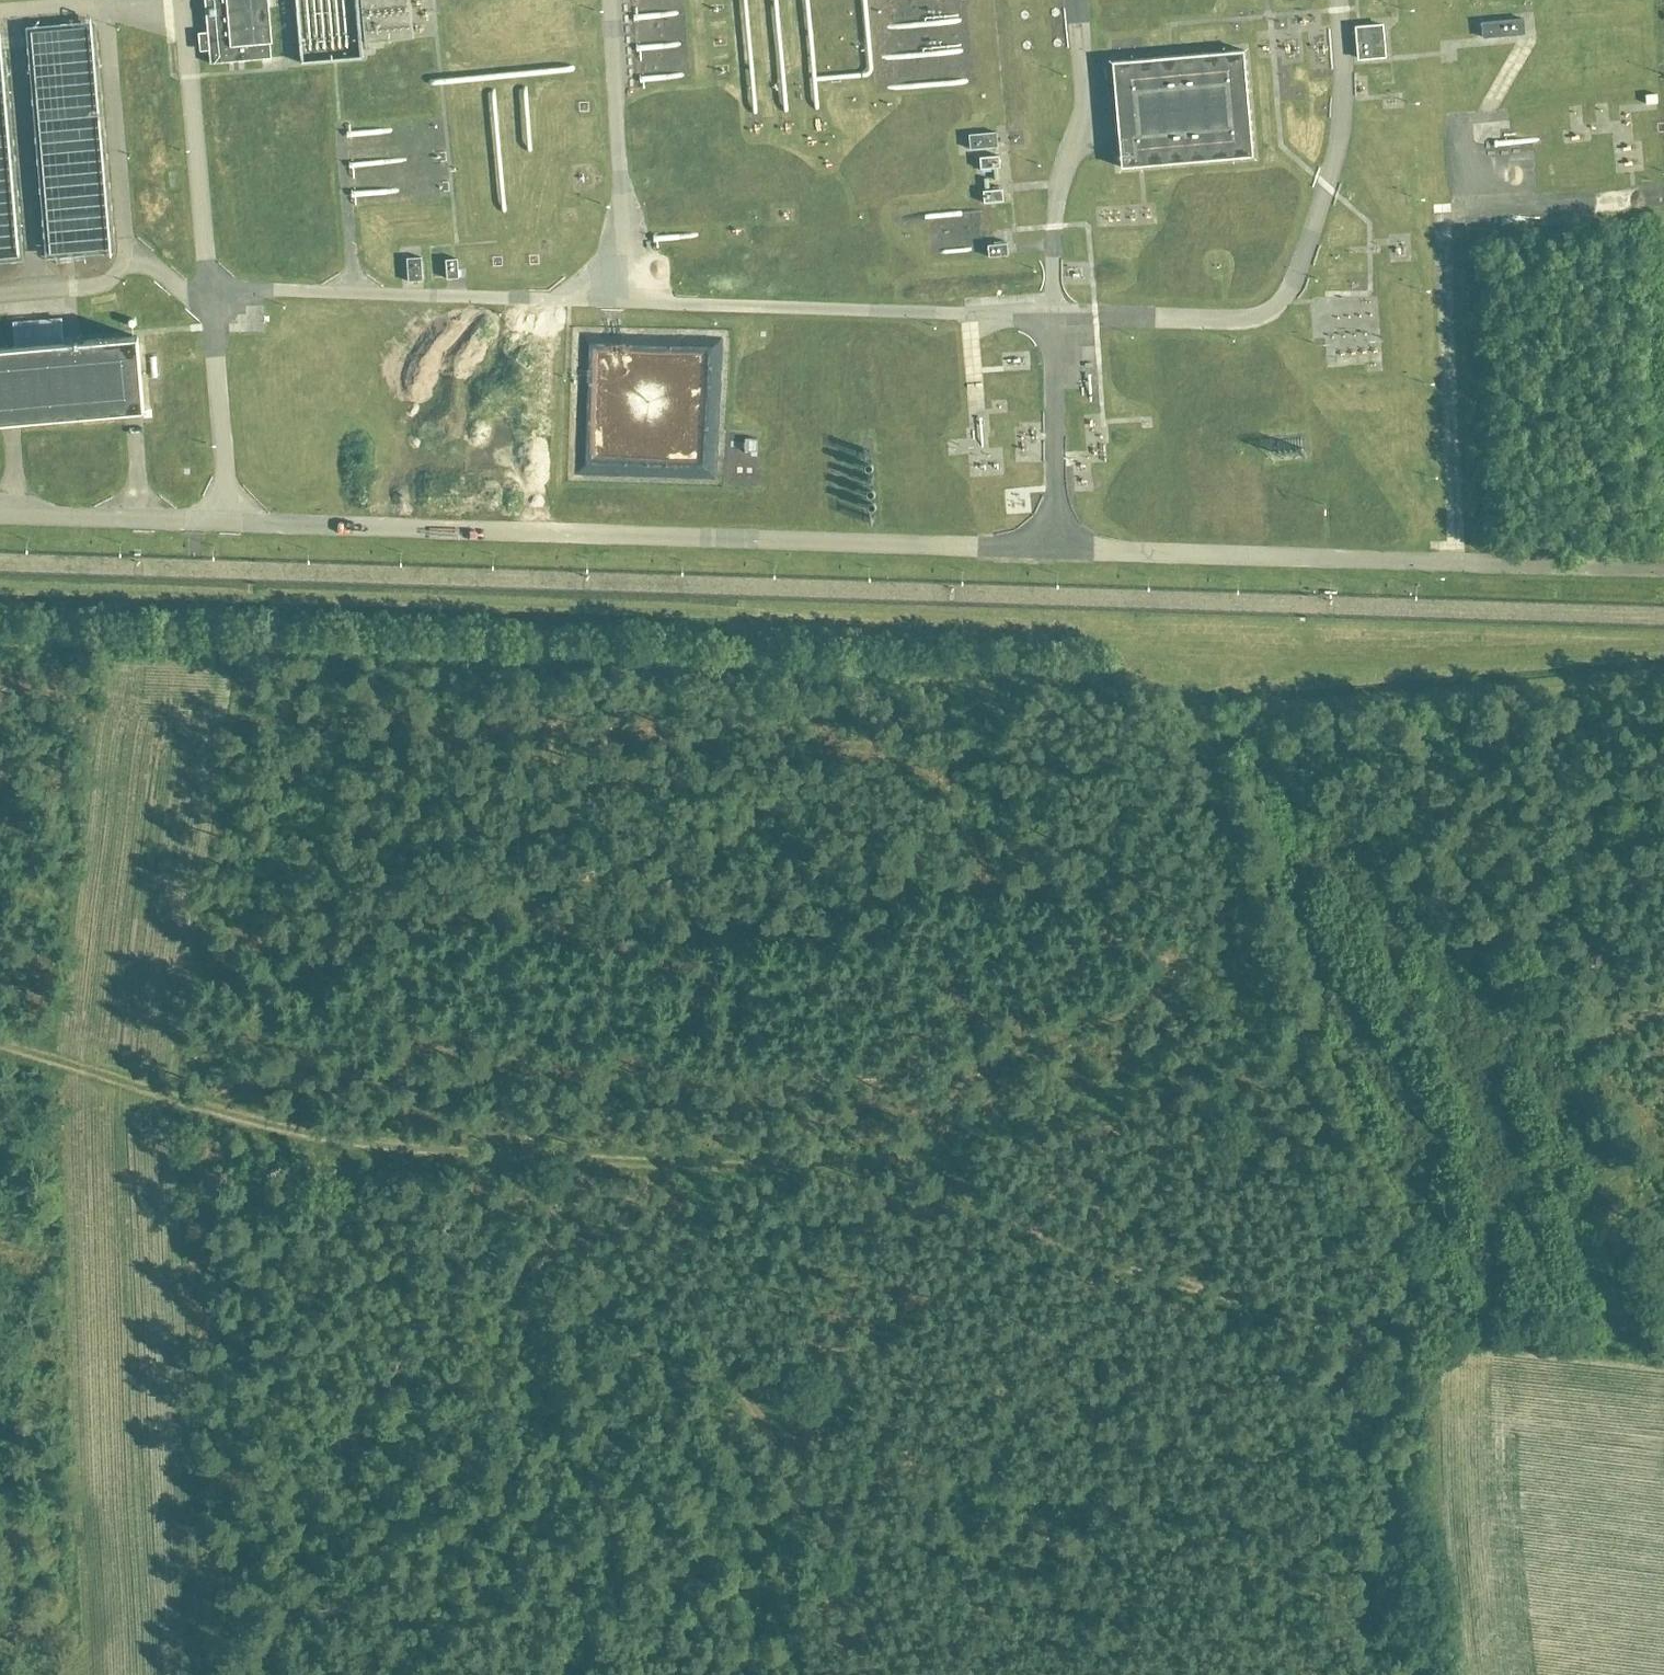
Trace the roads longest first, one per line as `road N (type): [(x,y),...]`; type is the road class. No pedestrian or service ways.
road 1 (track): [(0,1054),(366,1152),(721,1167),(925,1160)]
road 2 (track): [(925,1160),(934,1177),(1072,1252),(1259,1306),(1339,1316),(1472,1316),(1663,1306)]

